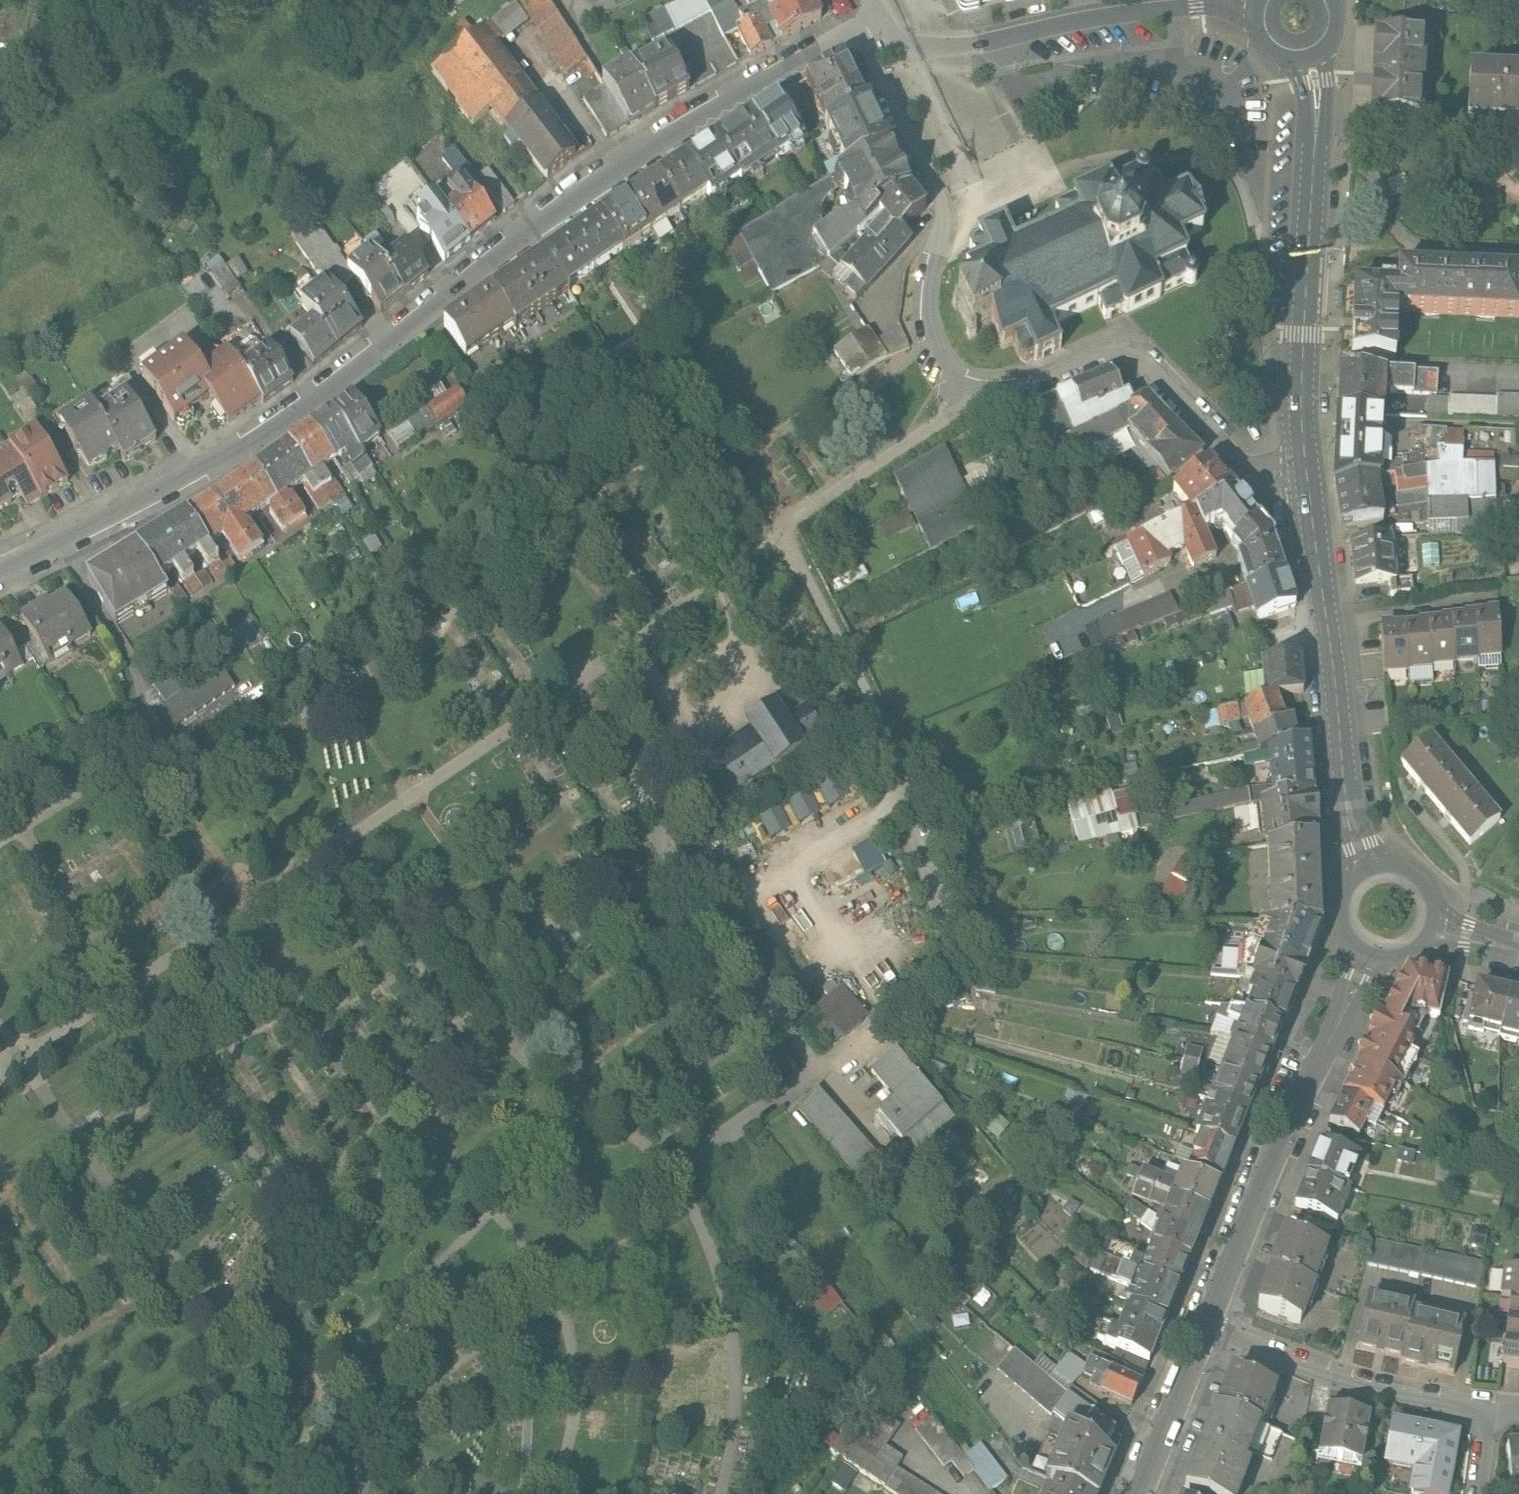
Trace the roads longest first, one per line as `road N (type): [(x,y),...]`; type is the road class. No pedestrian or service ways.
road 1 (residential): [(870,25),(738,92),(531,232),(220,460),(0,566)]
road 2 (residential): [(870,25),(941,193),(929,315),(970,392),(1054,377),(1127,344),(1243,448),(1305,464)]
road 3 (tertiary): [(1305,464),(1299,325),(1317,101),(1303,48)]
road 4 (tertiary): [(1364,869),(1305,464)]
road 5 (unclassified): [(1212,1316),(1365,951)]
road 6 (unclassified): [(878,21),(945,42),(1197,4),(1264,21)]
road 7 (residential): [(1212,1316),(1354,1375),(1494,1402)]
road 8 (unclassified): [(1141,1493),(1212,1316)]

